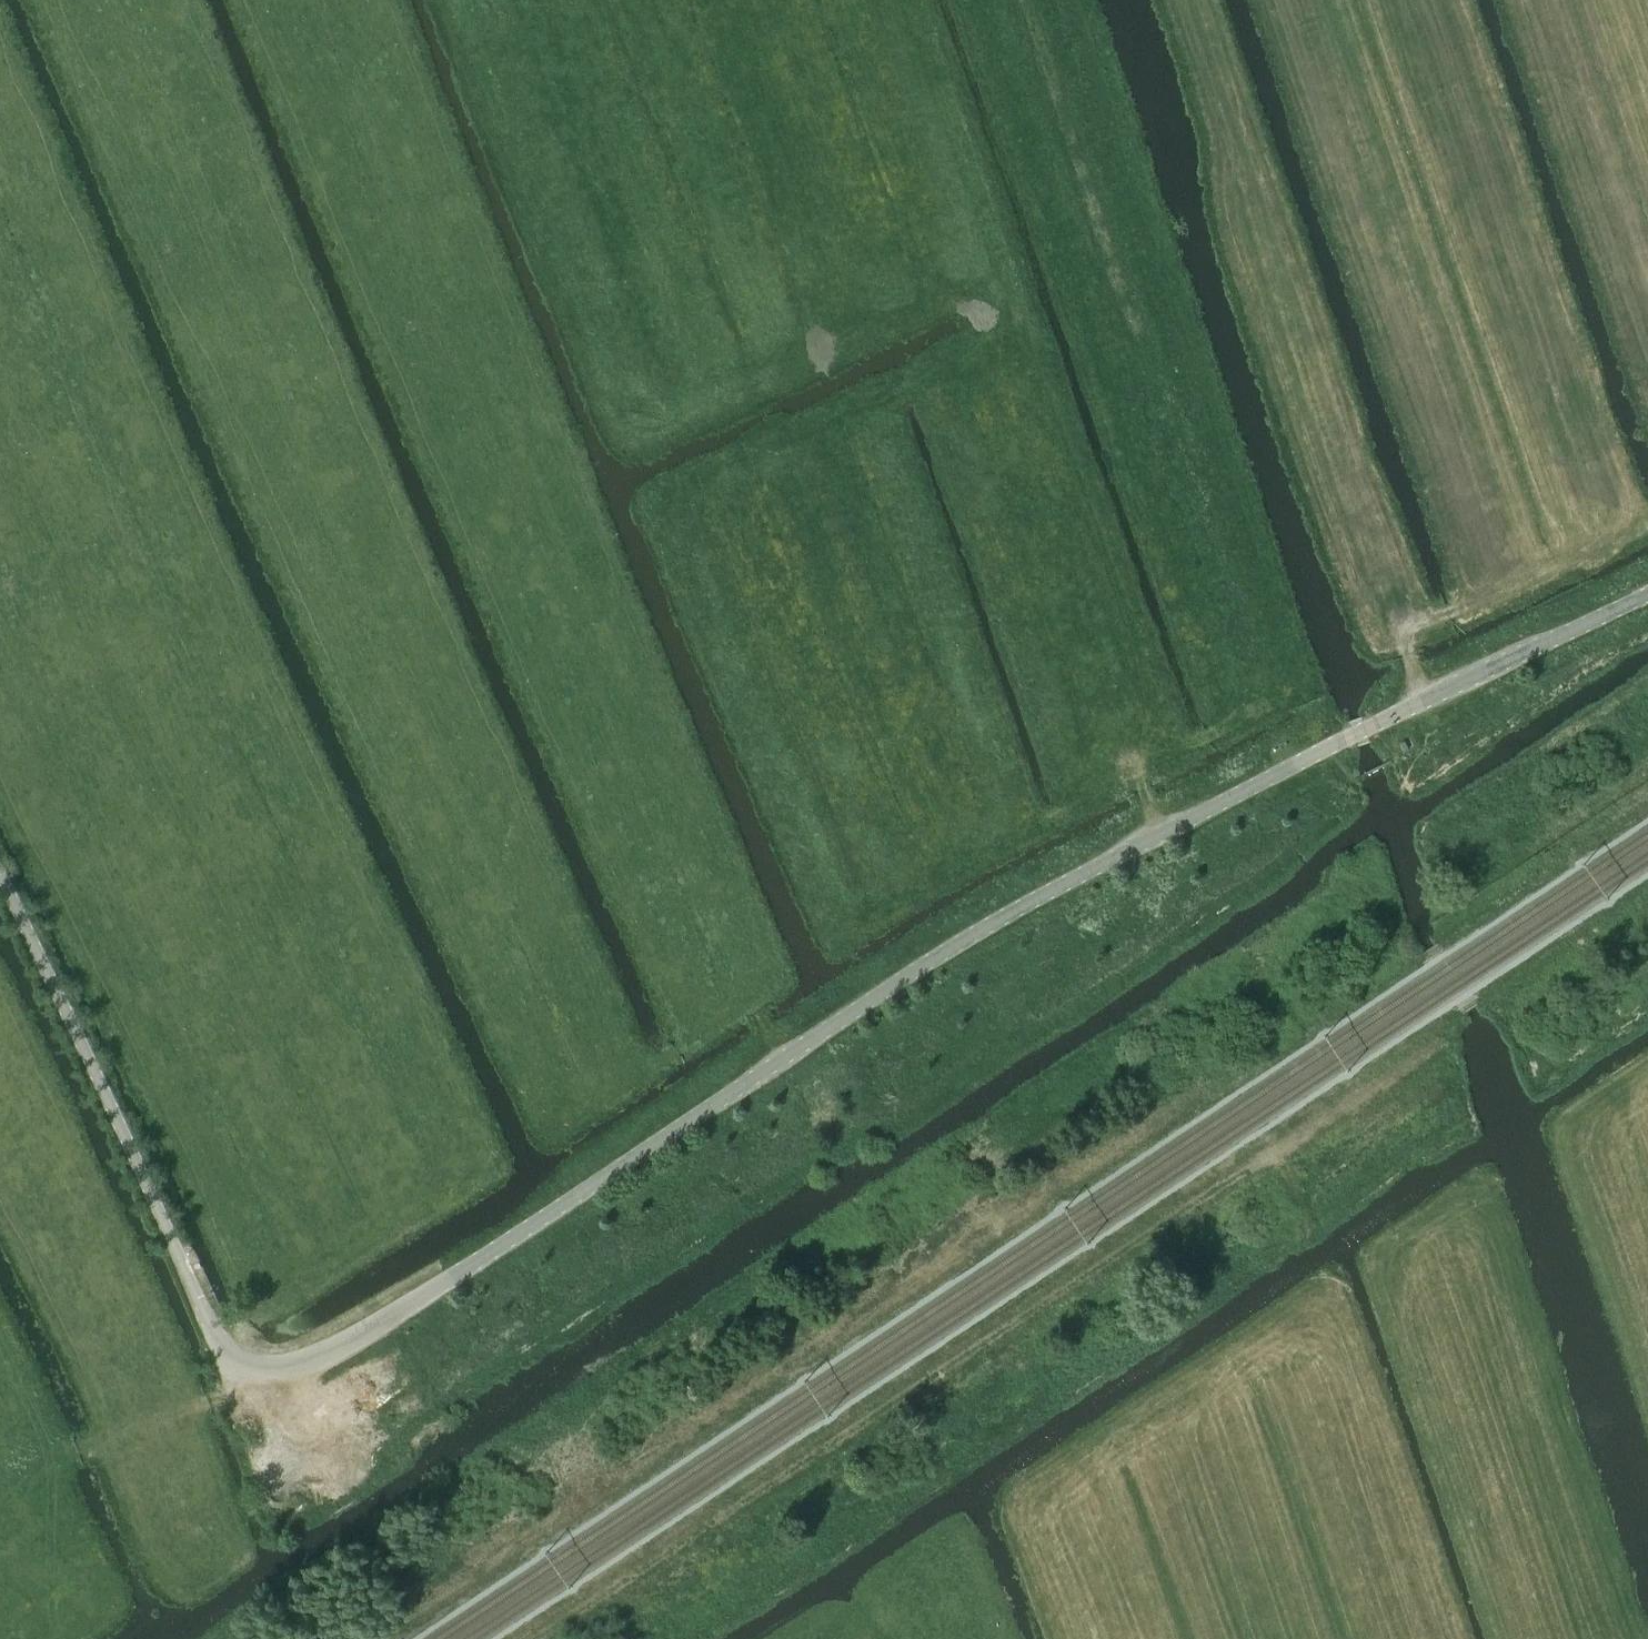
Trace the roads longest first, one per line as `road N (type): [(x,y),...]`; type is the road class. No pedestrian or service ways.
road 1 (tertiary): [(269,1369),(306,1362),(384,1322),(1009,914),(1347,738),(1647,595)]
road 2 (tertiary): [(269,1369),(231,1361),(221,1344),(0,881)]

